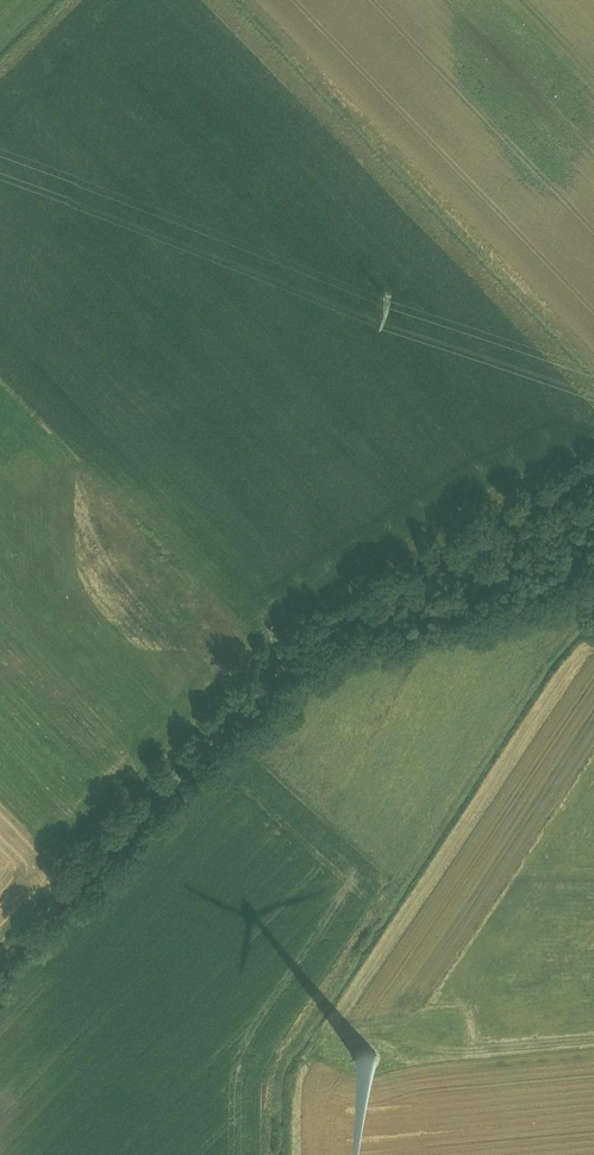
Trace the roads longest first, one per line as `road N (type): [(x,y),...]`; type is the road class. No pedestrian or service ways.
road 1 (unclassified): [(0,979),(282,677),(593,486)]
road 2 (track): [(566,503),(510,421),(437,343),(7,194)]
road 3 (track): [(593,1037),(430,1051)]

